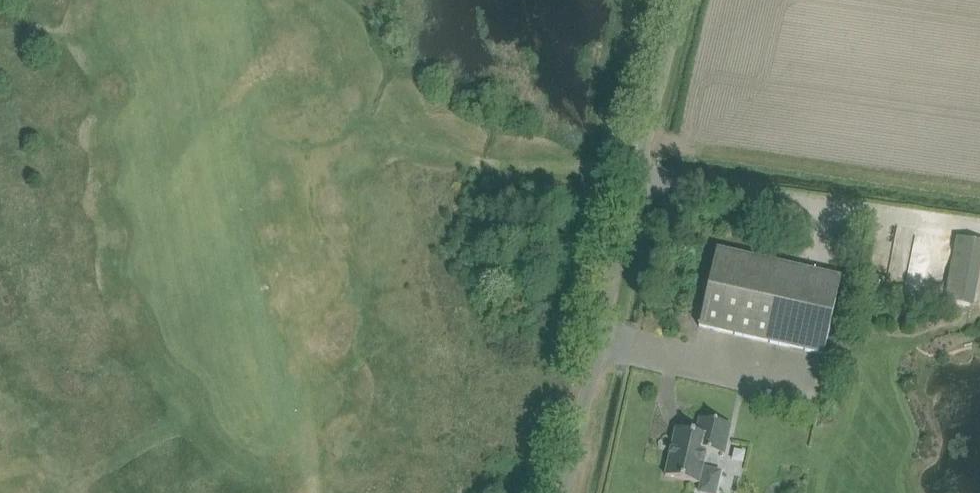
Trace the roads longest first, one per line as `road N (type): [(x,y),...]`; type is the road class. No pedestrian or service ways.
road 1 (unclassified): [(575,492),(683,0)]

